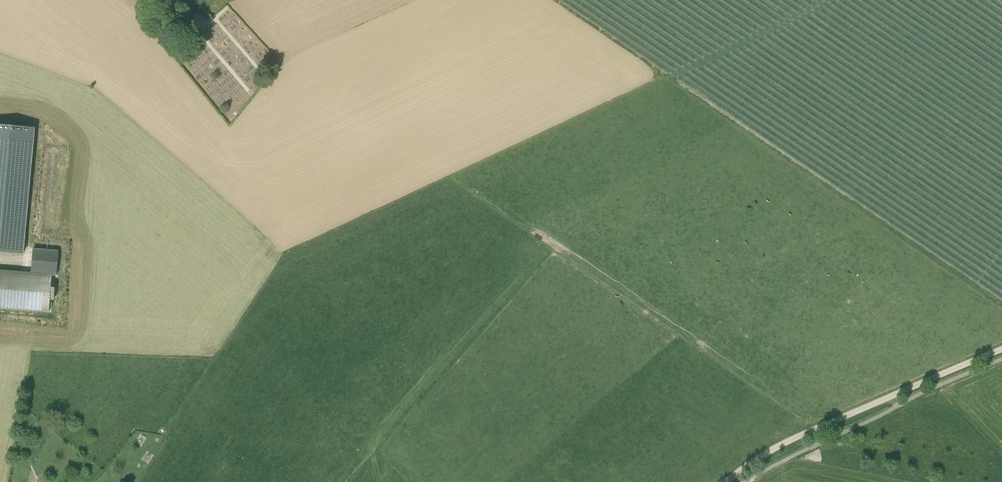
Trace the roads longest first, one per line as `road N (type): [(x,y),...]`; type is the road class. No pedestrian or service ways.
road 1 (track): [(1001,349),(792,439),(724,481)]

